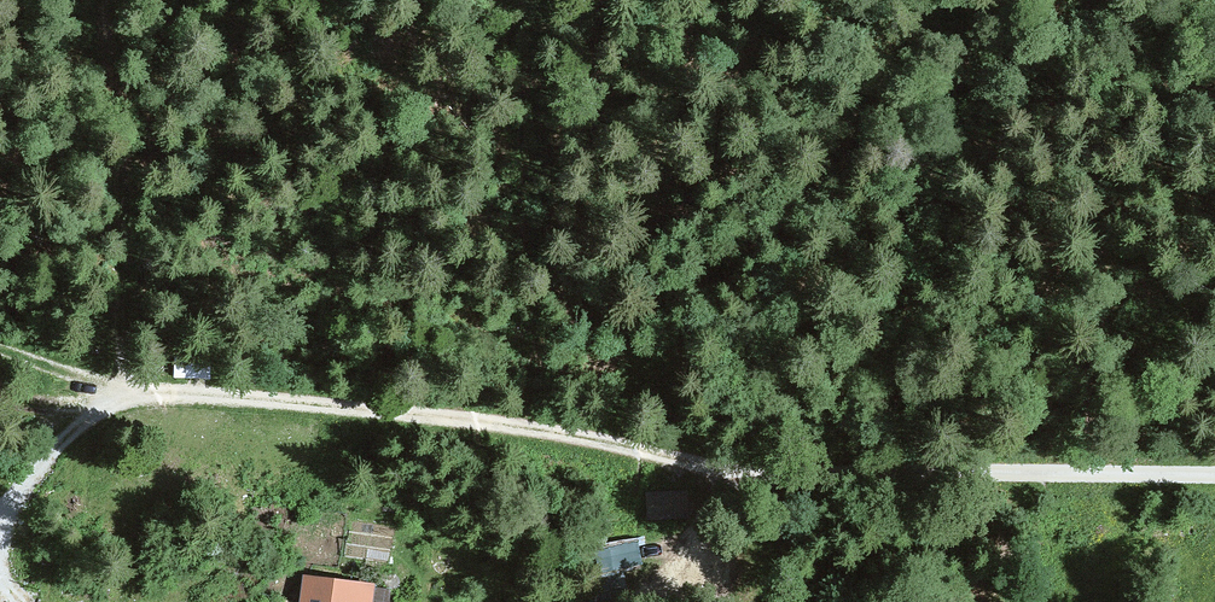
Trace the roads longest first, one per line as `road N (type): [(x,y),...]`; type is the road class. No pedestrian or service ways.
road 1 (track): [(1214,476),(737,475),(577,435),(121,393)]
road 2 (track): [(105,0),(130,147),(121,393)]
road 3 (track): [(737,475),(659,585),(637,601)]
road 4 (track): [(121,393),(0,350)]
road 5 (track): [(121,393),(0,391)]

